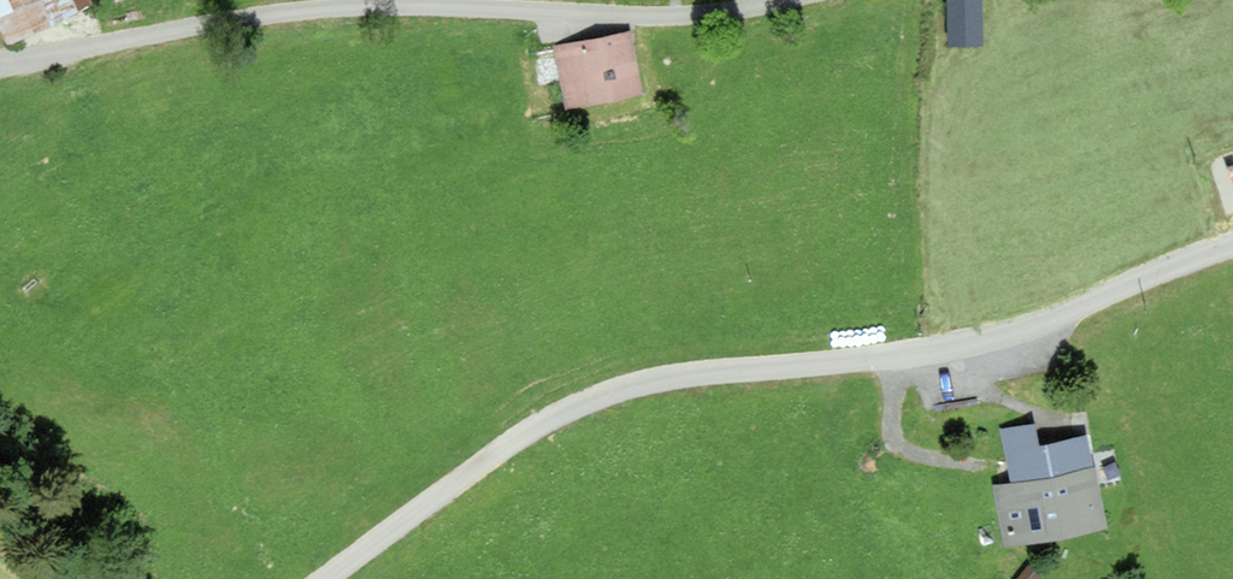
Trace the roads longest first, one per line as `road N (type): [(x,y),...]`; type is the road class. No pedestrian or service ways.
road 1 (unclassified): [(333,578),(498,461),(574,413),(629,391),(701,373),(900,364),(981,345),(1232,246)]
road 2 (unclassified): [(795,0),(643,18),(376,5),(185,29),(0,66)]

